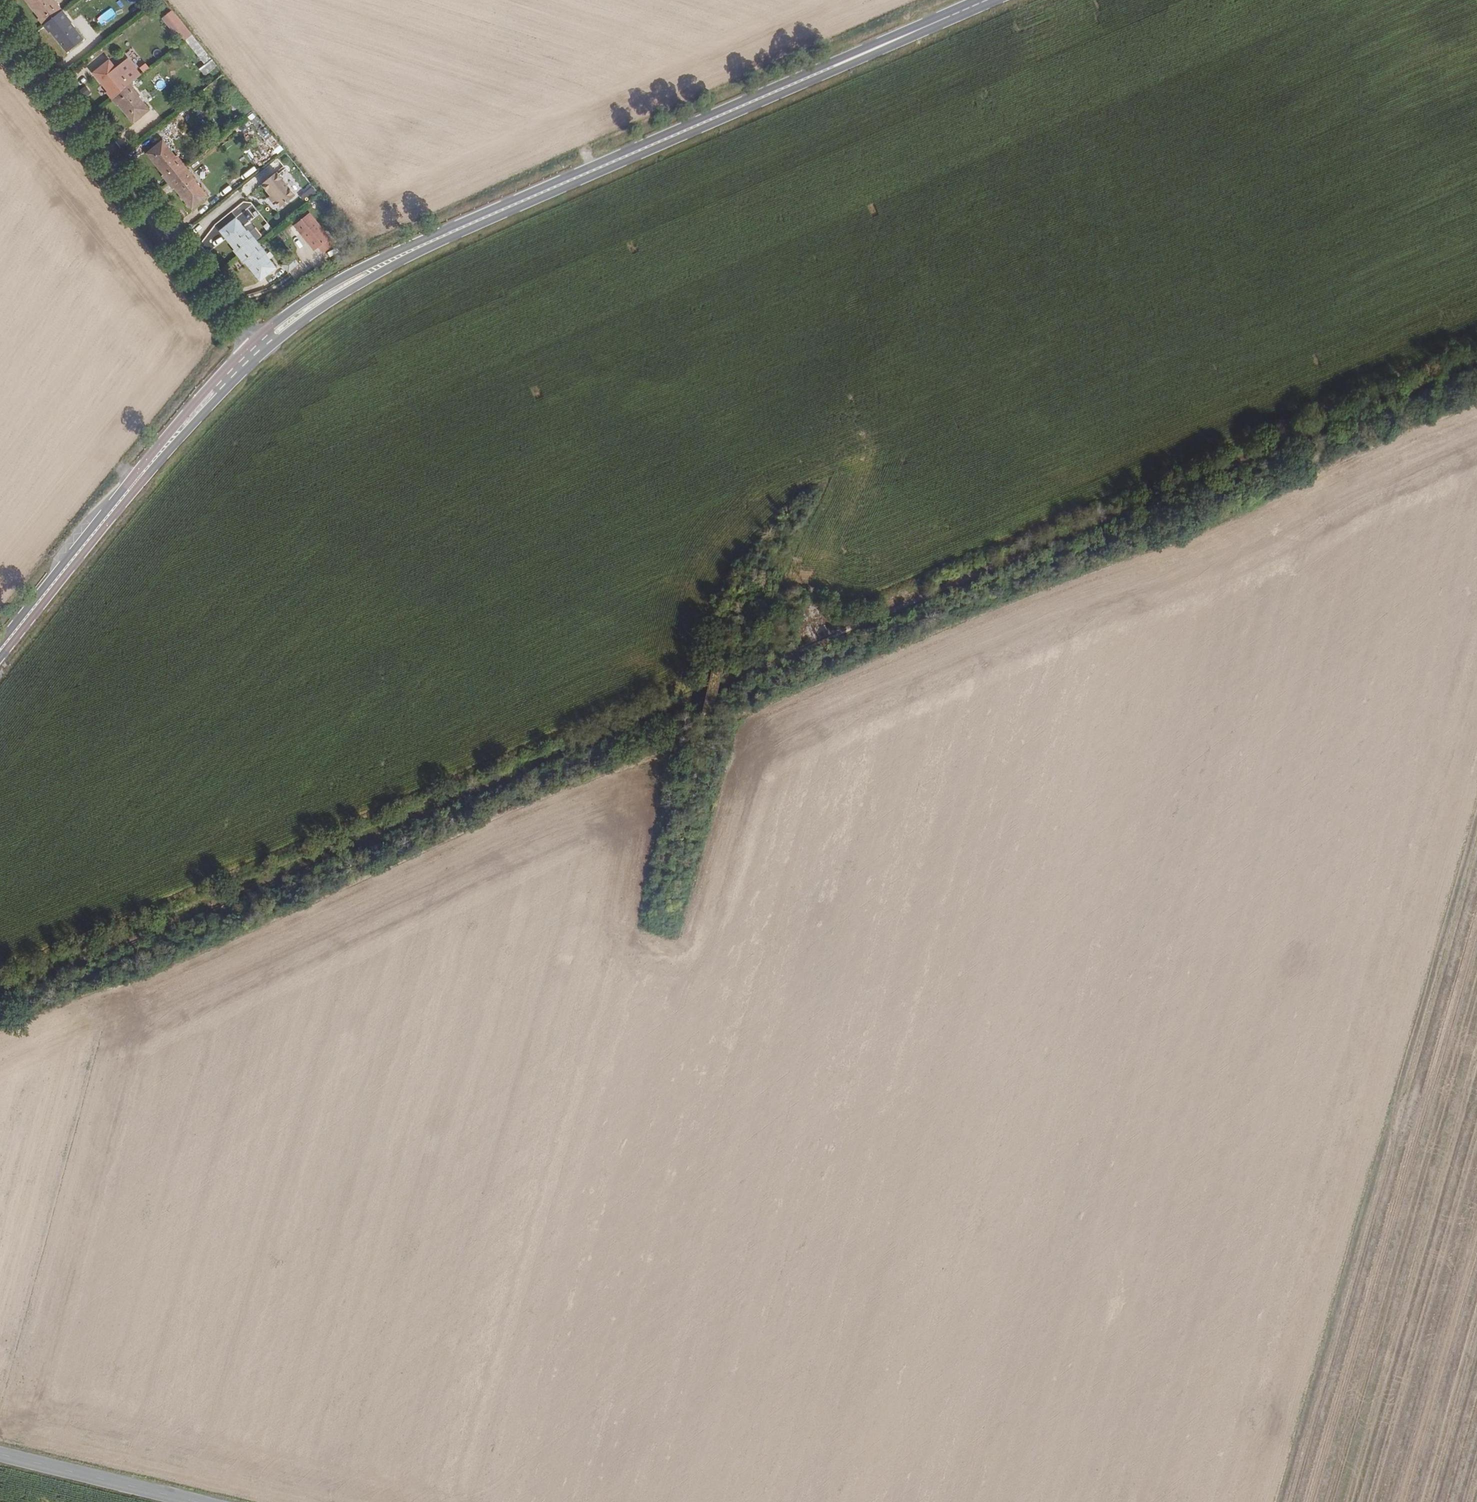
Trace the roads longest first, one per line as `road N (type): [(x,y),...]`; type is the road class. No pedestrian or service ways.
road 1 (primary): [(259,346),(337,289),(416,248),(987,0)]
road 2 (residential): [(259,346),(0,28)]
road 3 (primary): [(0,652),(144,472),(259,346)]
road 4 (tertiary): [(190,1501),(0,1456)]

